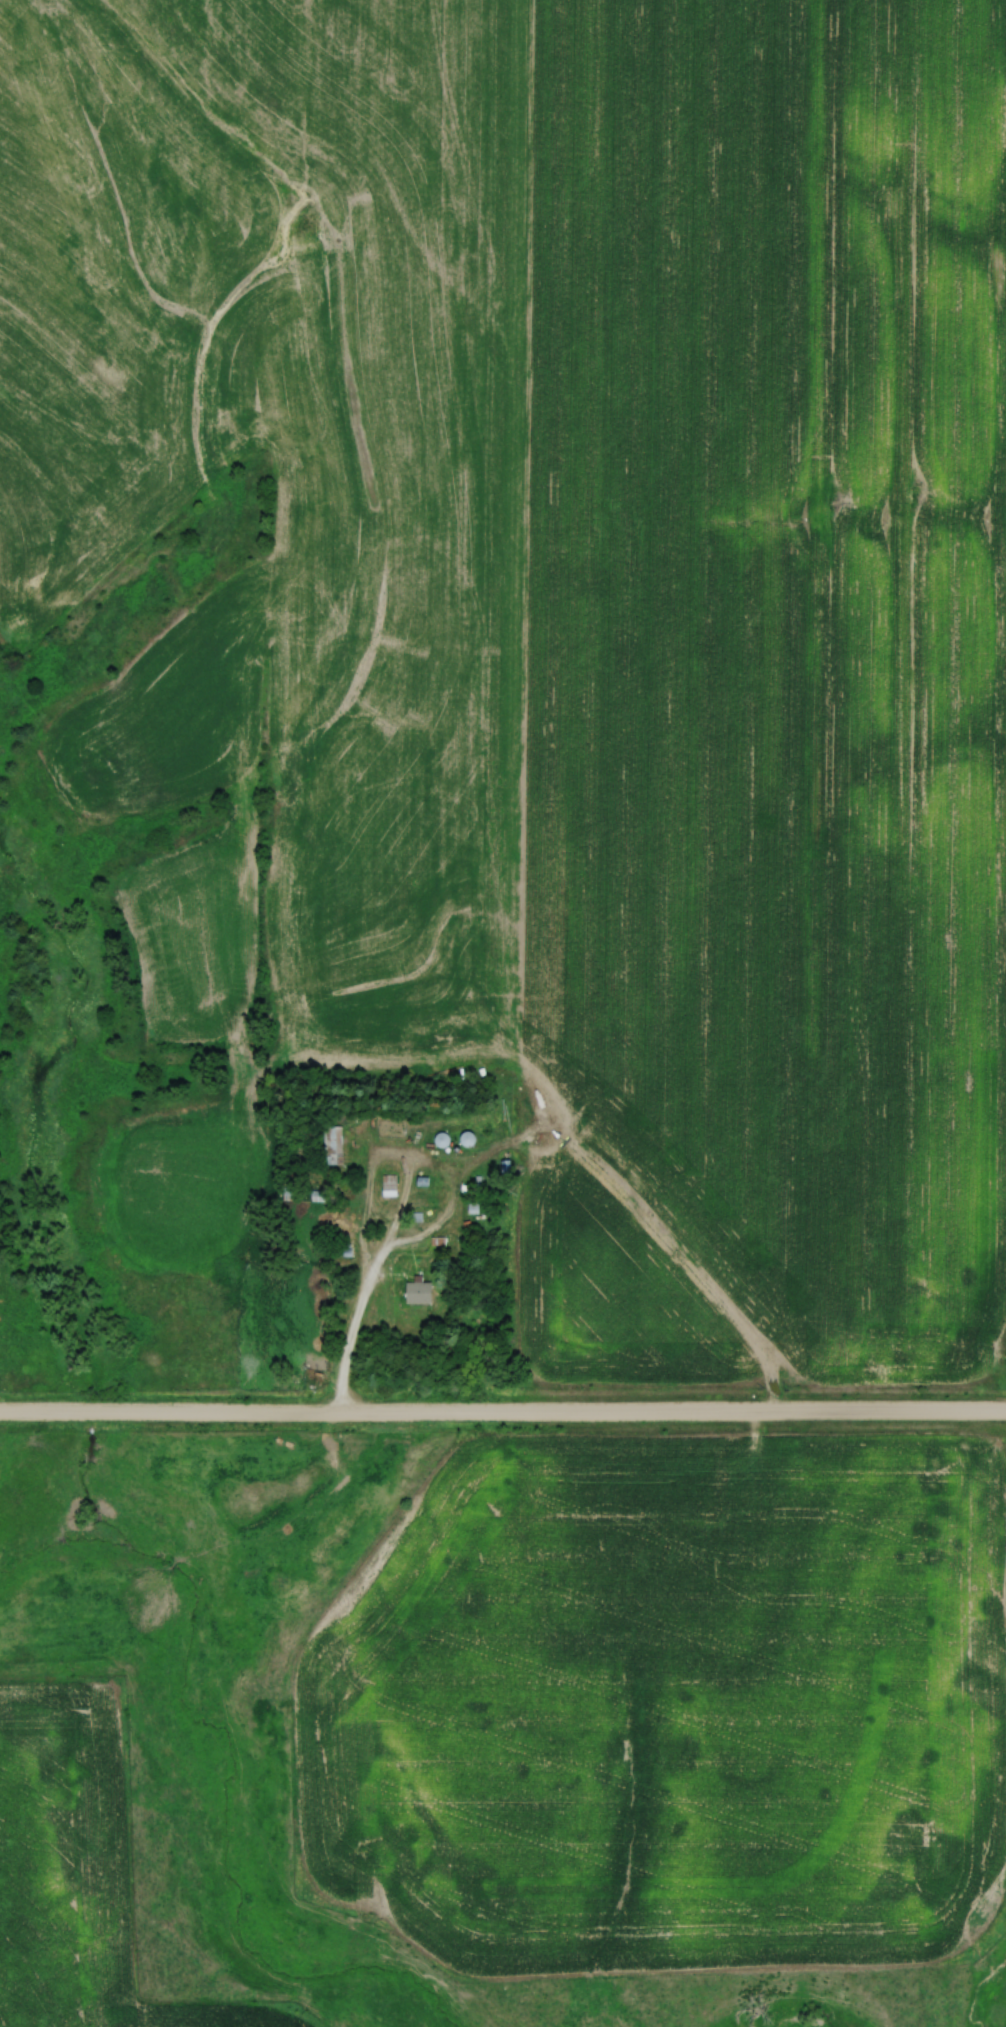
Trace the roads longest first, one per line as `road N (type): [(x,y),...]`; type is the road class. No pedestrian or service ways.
road 1 (residential): [(0,1413),(1005,1414)]

